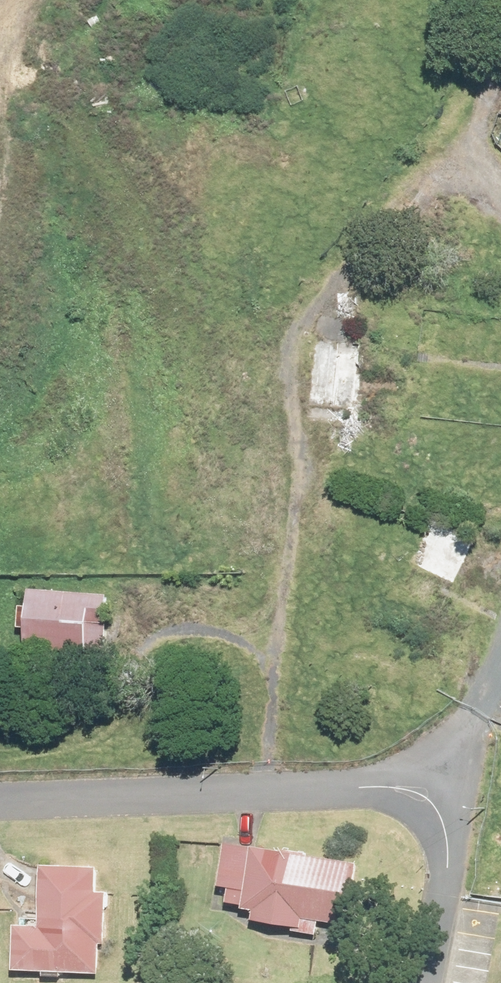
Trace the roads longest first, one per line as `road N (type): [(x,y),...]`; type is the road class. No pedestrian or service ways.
road 1 (unknown): [(273,793),(241,150),(256,0)]
road 2 (residential): [(0,801),(359,788),(432,801)]
road 3 (unknown): [(246,259),(0,255)]

